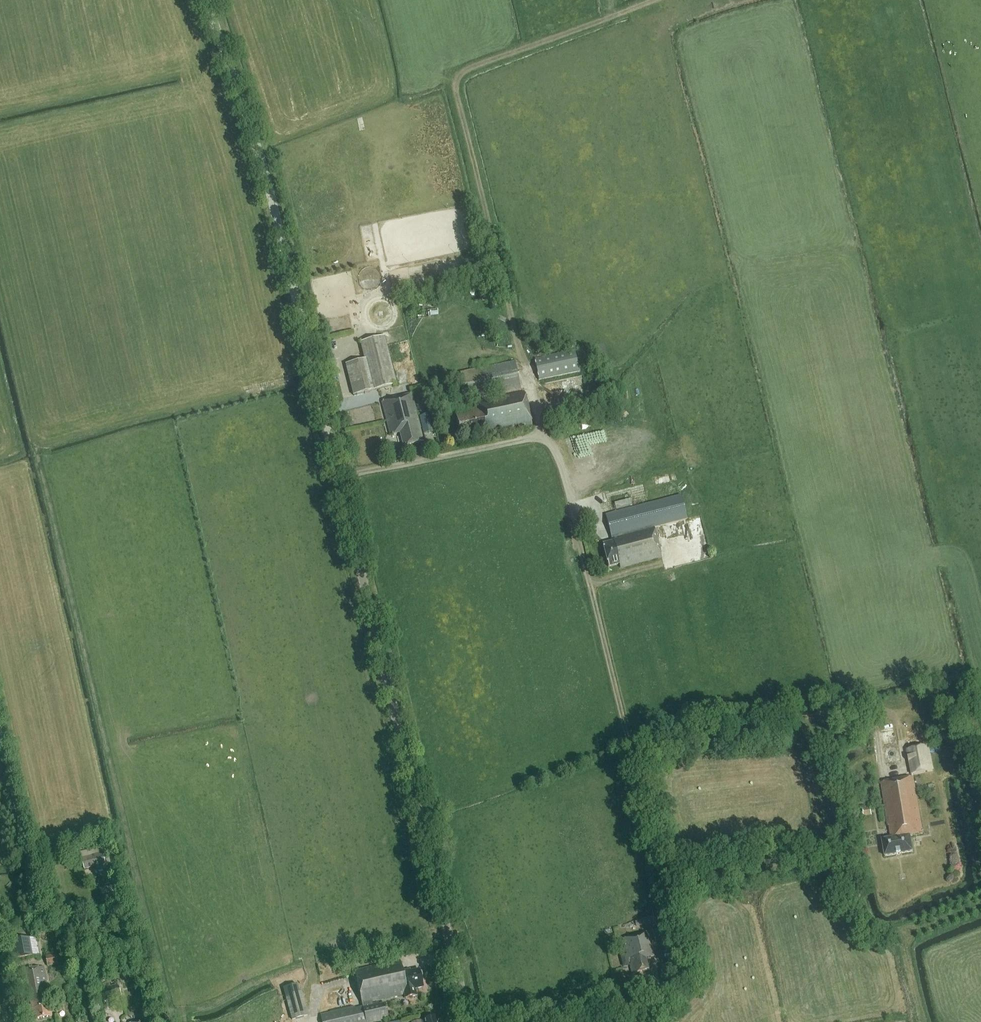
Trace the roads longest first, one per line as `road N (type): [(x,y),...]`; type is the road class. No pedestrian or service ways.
road 1 (tertiary): [(469,1021),(261,157),(207,0)]
road 2 (track): [(535,438),(457,80),(476,65),(657,0)]
road 3 (track): [(338,475),(547,441),(556,452),(632,762)]
road 4 (track): [(587,1021),(666,997),(687,979),(632,762)]
road 5 (track): [(632,762),(698,734),(850,709),(884,717),(897,739)]

